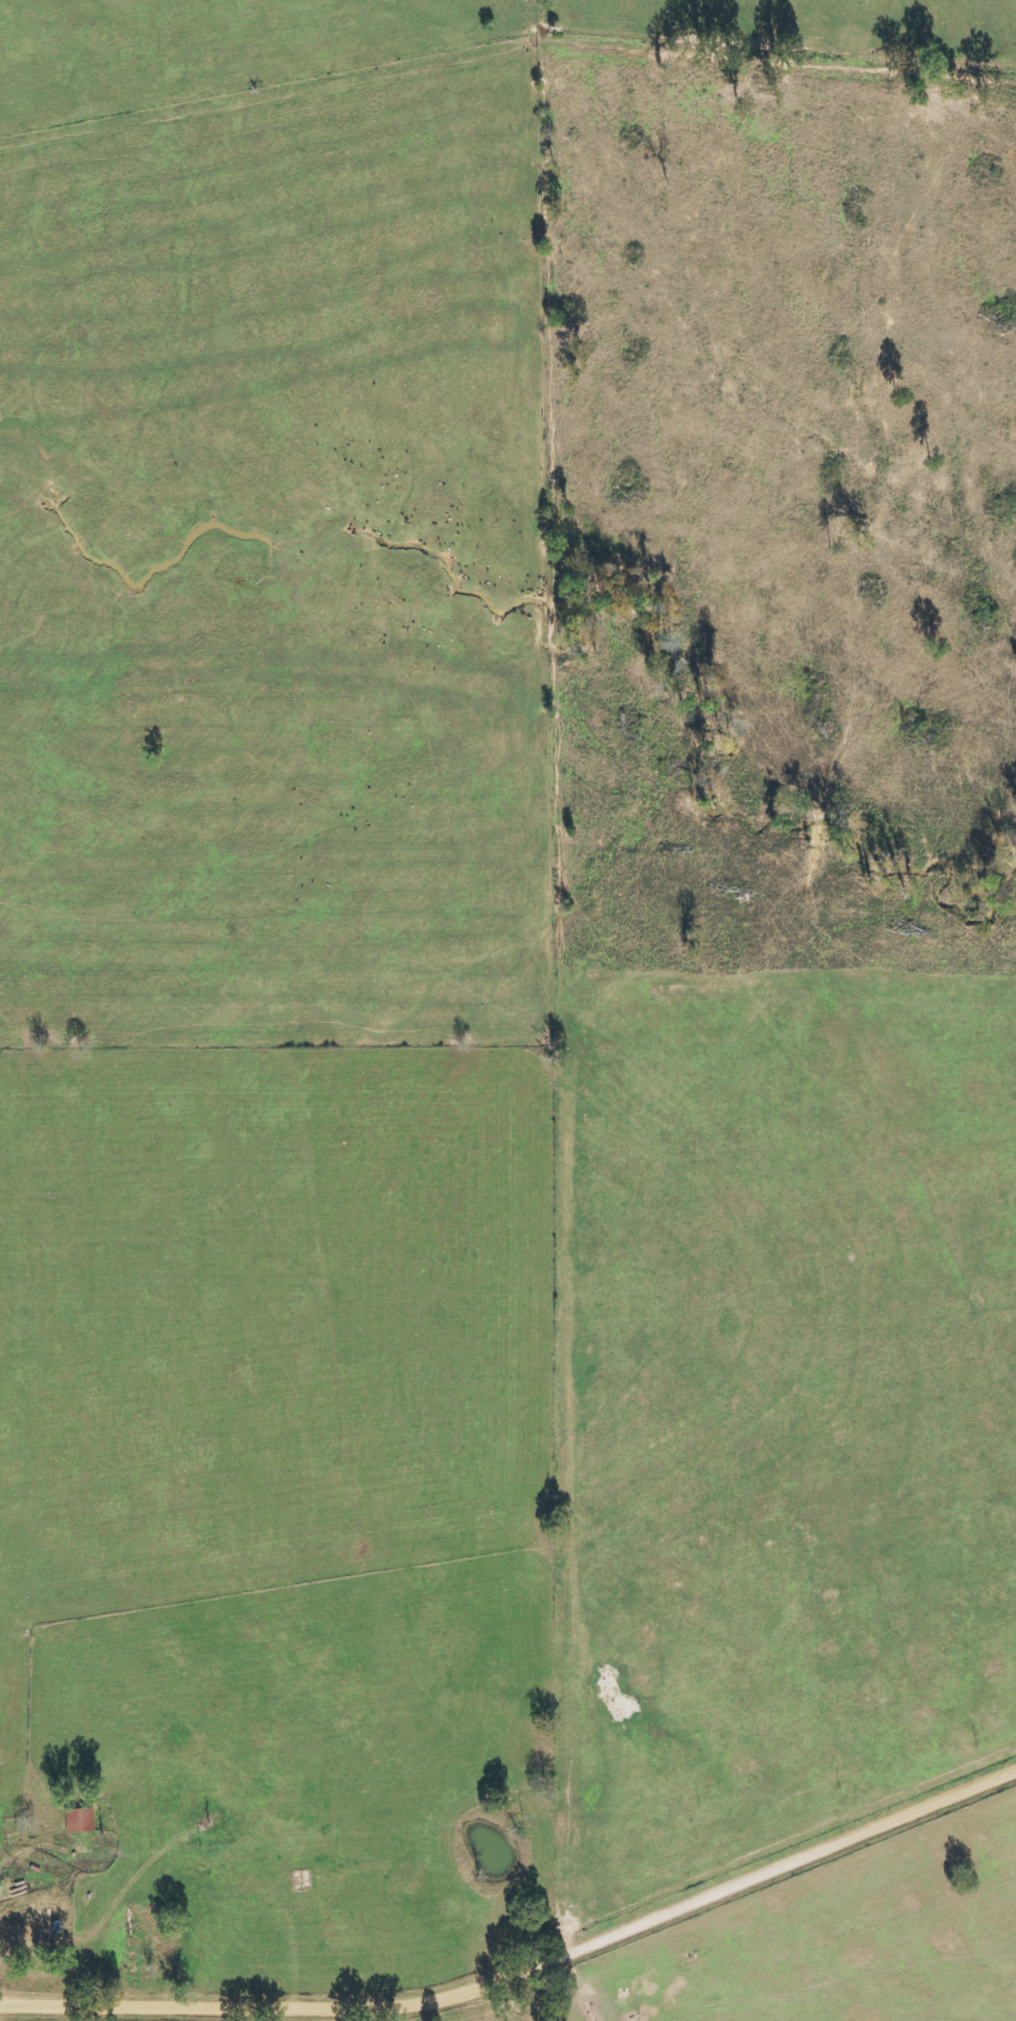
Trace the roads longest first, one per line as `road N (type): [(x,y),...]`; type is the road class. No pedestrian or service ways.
road 1 (residential): [(0,2007),(379,2009),(454,1999),(1015,1775)]

